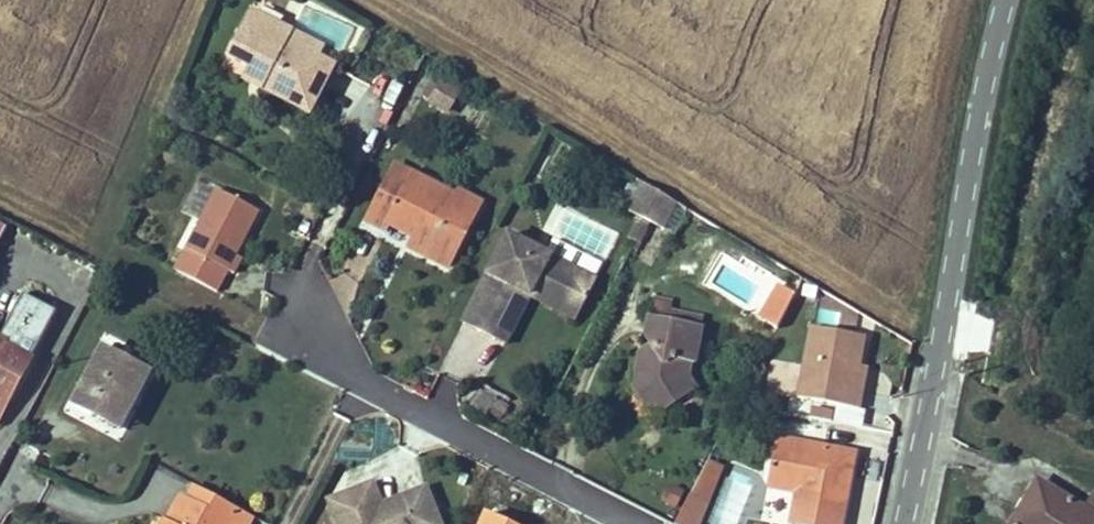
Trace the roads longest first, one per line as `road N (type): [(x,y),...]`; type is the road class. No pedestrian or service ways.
road 1 (residential): [(906,523),(980,107),(1007,0)]
road 2 (residential): [(311,326),(387,393),(634,523)]
road 3 (residential): [(81,433),(47,424),(0,500)]

